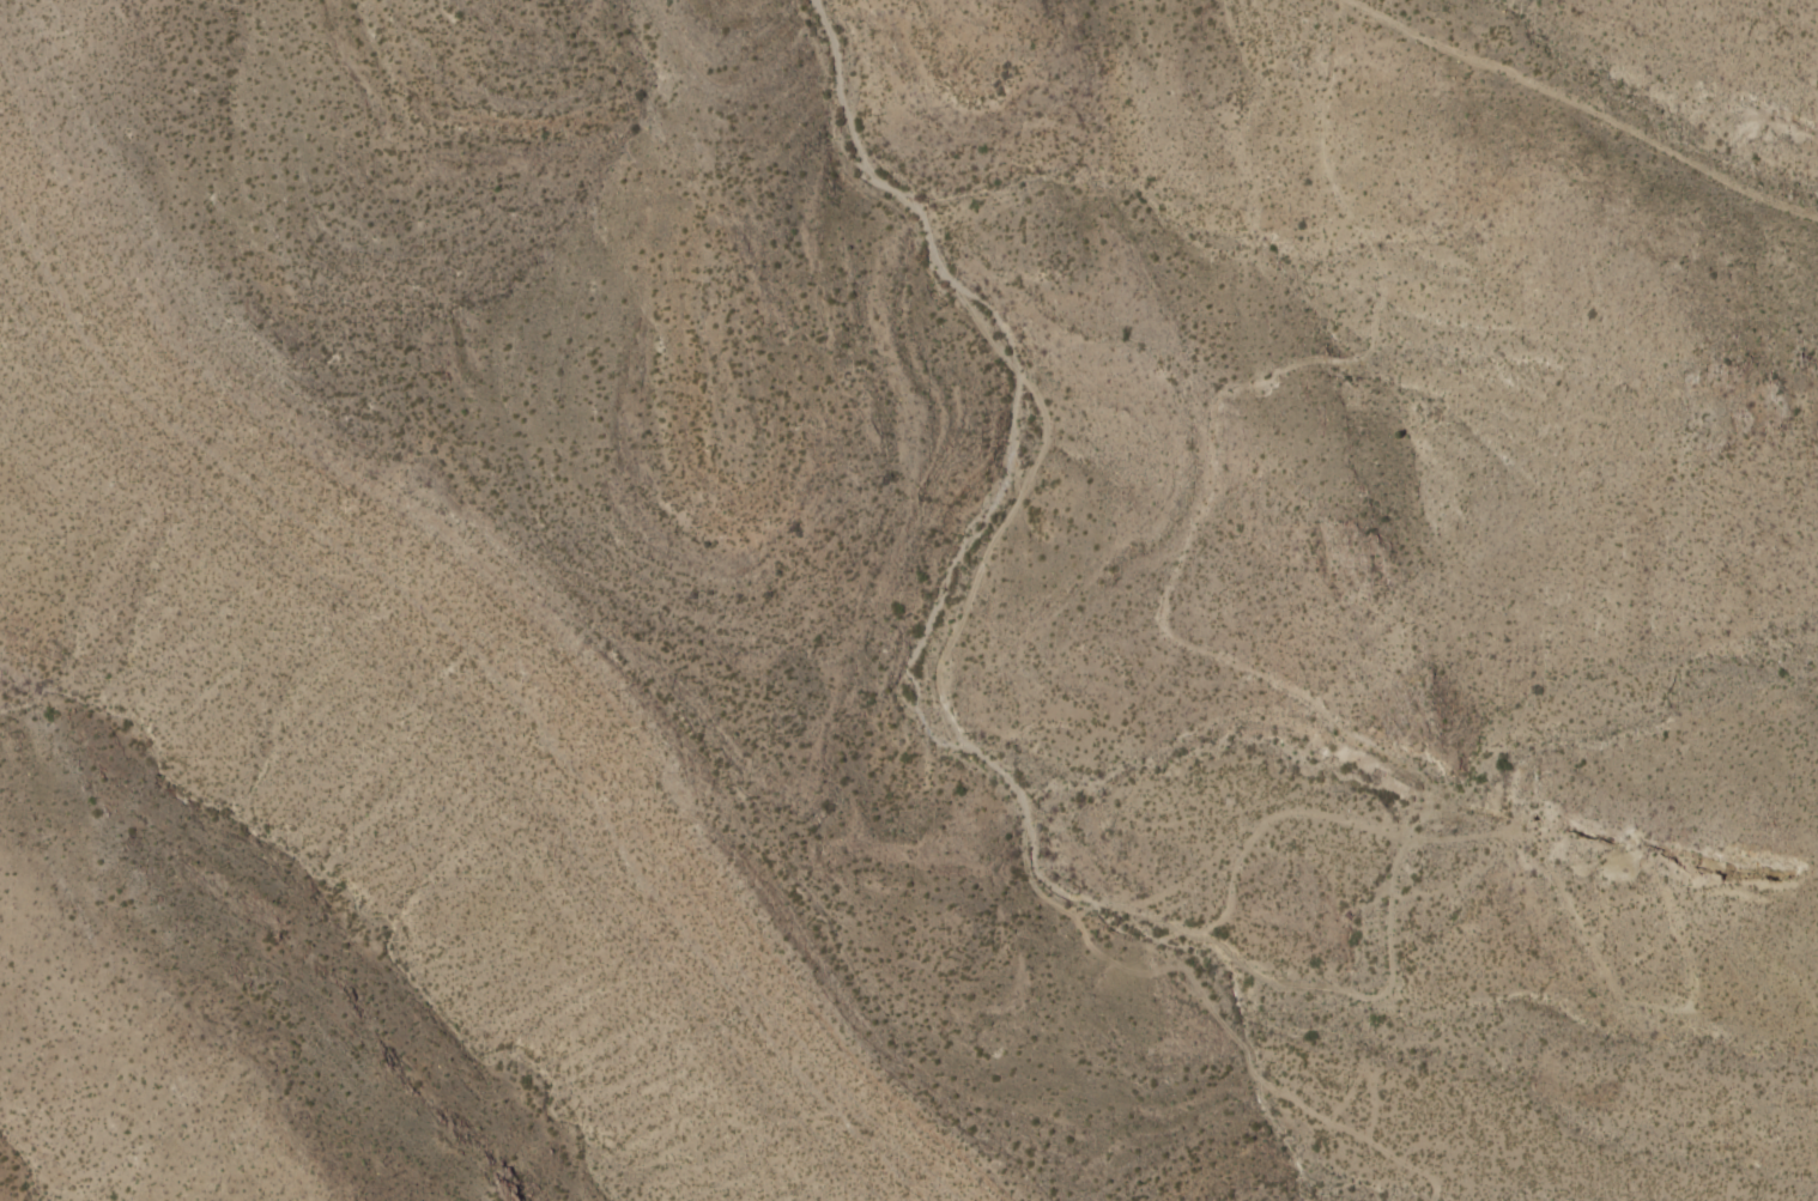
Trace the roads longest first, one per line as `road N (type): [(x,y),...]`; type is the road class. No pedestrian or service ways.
road 1 (track): [(1515,835),(1405,835),(1329,813),(1274,813),(1253,831),(1225,911),(1195,932),(1044,880),(1022,795),(1000,765),(968,742),(940,687),(944,657),(1035,465),(1047,416),(994,309),(944,269),(921,211),(868,171),(840,96),(836,44),(819,0)]

